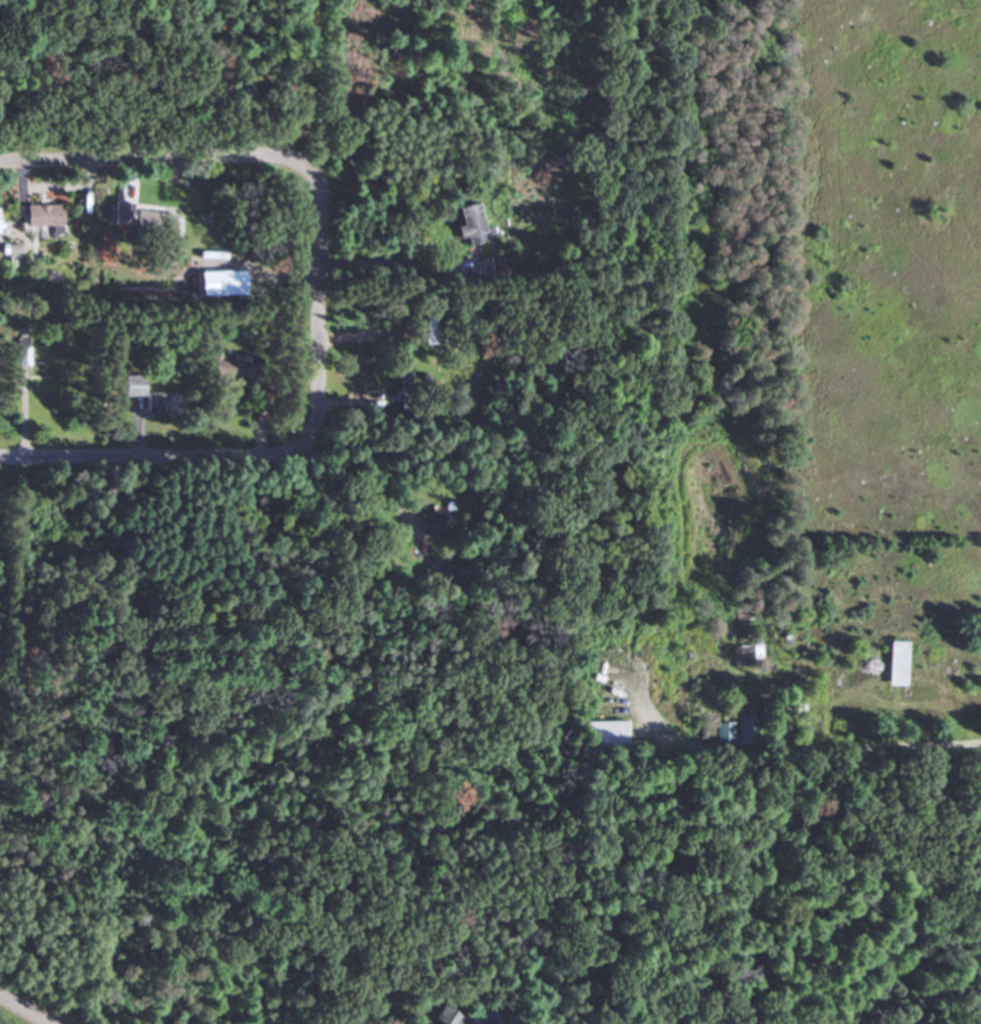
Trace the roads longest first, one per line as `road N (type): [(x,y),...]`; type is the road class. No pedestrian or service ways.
road 1 (residential): [(0,161),(249,156),(298,167),(317,192),(318,366),(309,431),(278,457),(0,460)]

